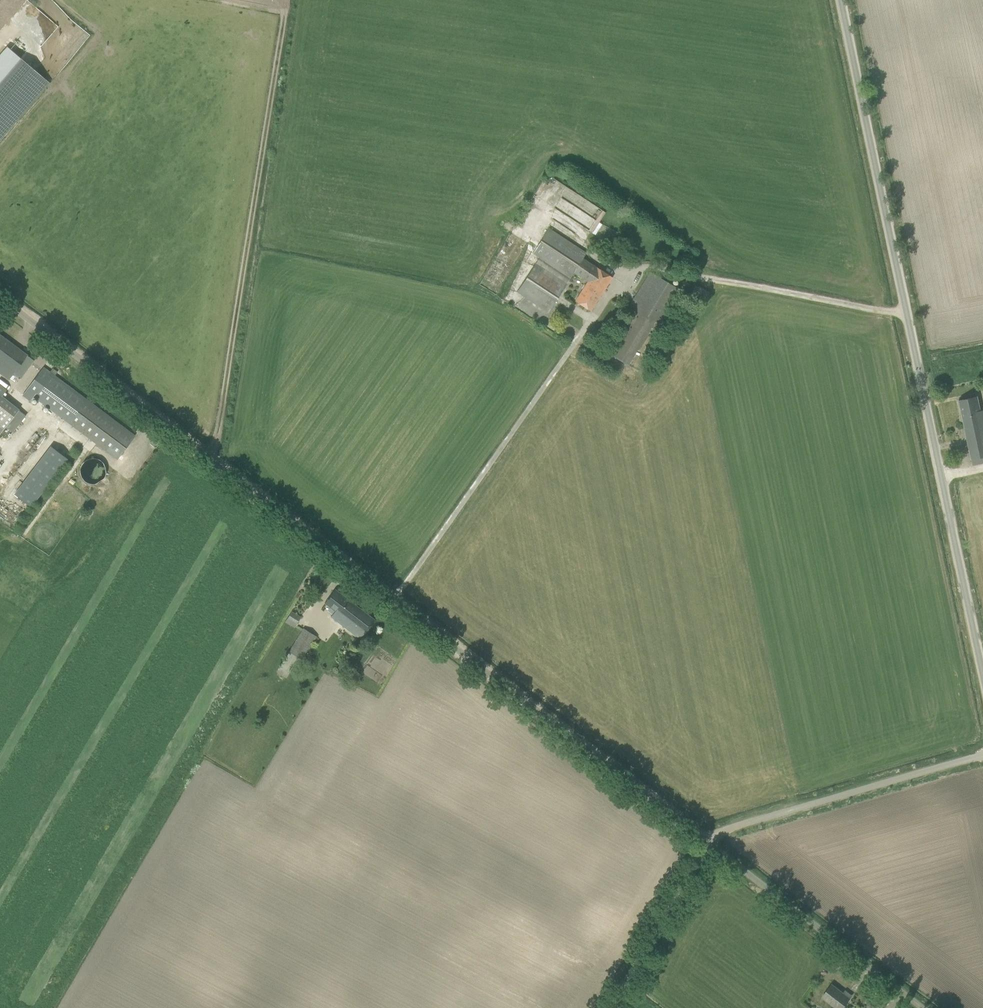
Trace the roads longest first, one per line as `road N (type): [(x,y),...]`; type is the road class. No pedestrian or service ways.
road 1 (unclassified): [(982,684),(836,0)]
road 2 (unclassified): [(393,602),(0,294)]
road 3 (unclassified): [(712,843),(393,602)]
road 4 (unclassified): [(393,602),(570,347)]
road 5 (unclassified): [(712,843),(734,827),(982,756)]
road 6 (unclassified): [(925,1007),(712,843)]
road 7 (unclassified): [(612,1007),(712,843)]

